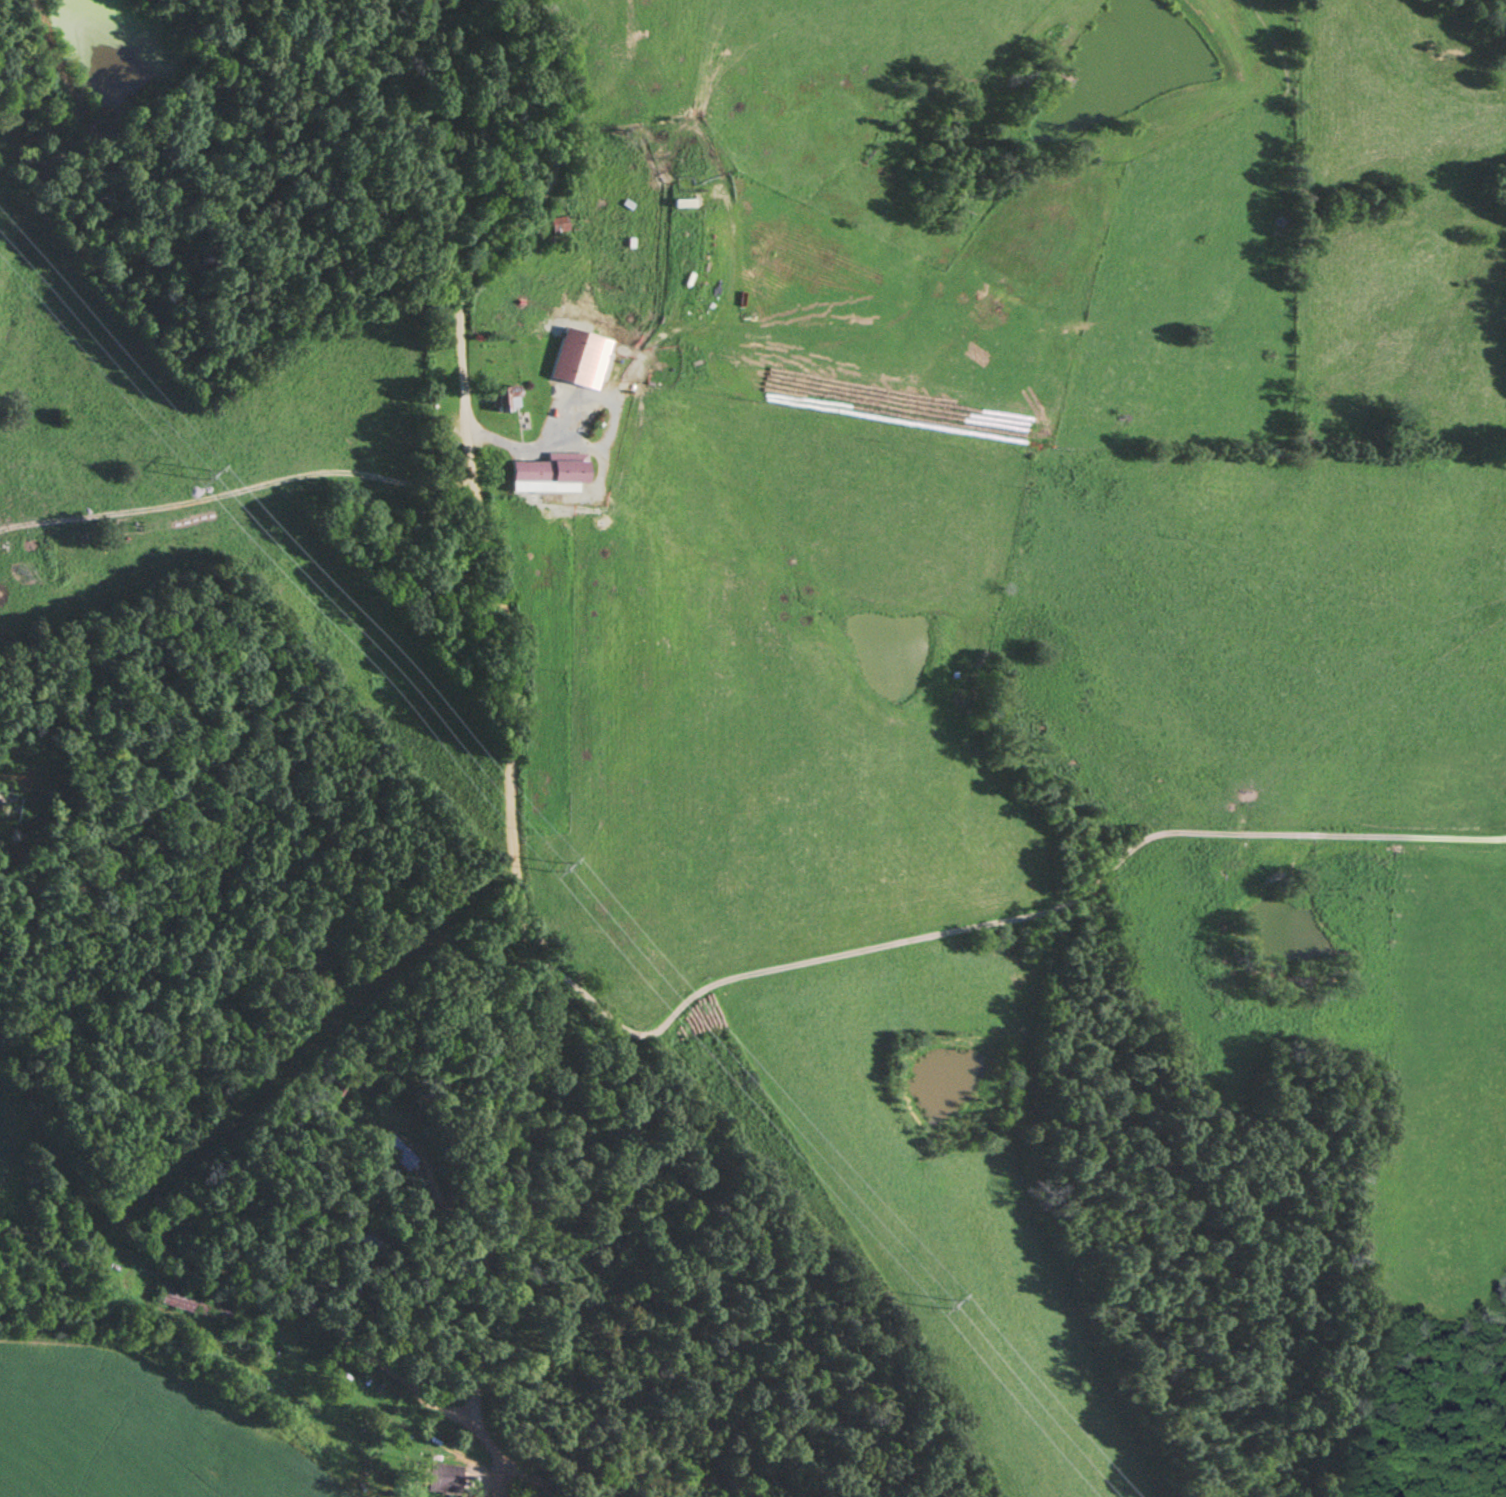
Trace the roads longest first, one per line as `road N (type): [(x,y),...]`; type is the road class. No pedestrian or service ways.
road 1 (residential): [(471,1430),(518,886),(456,324),(458,294),(530,173),(547,119),(537,27),(525,0)]
road 2 (residential): [(0,1058),(115,1212),(148,1237),(290,1300),(471,1430)]

